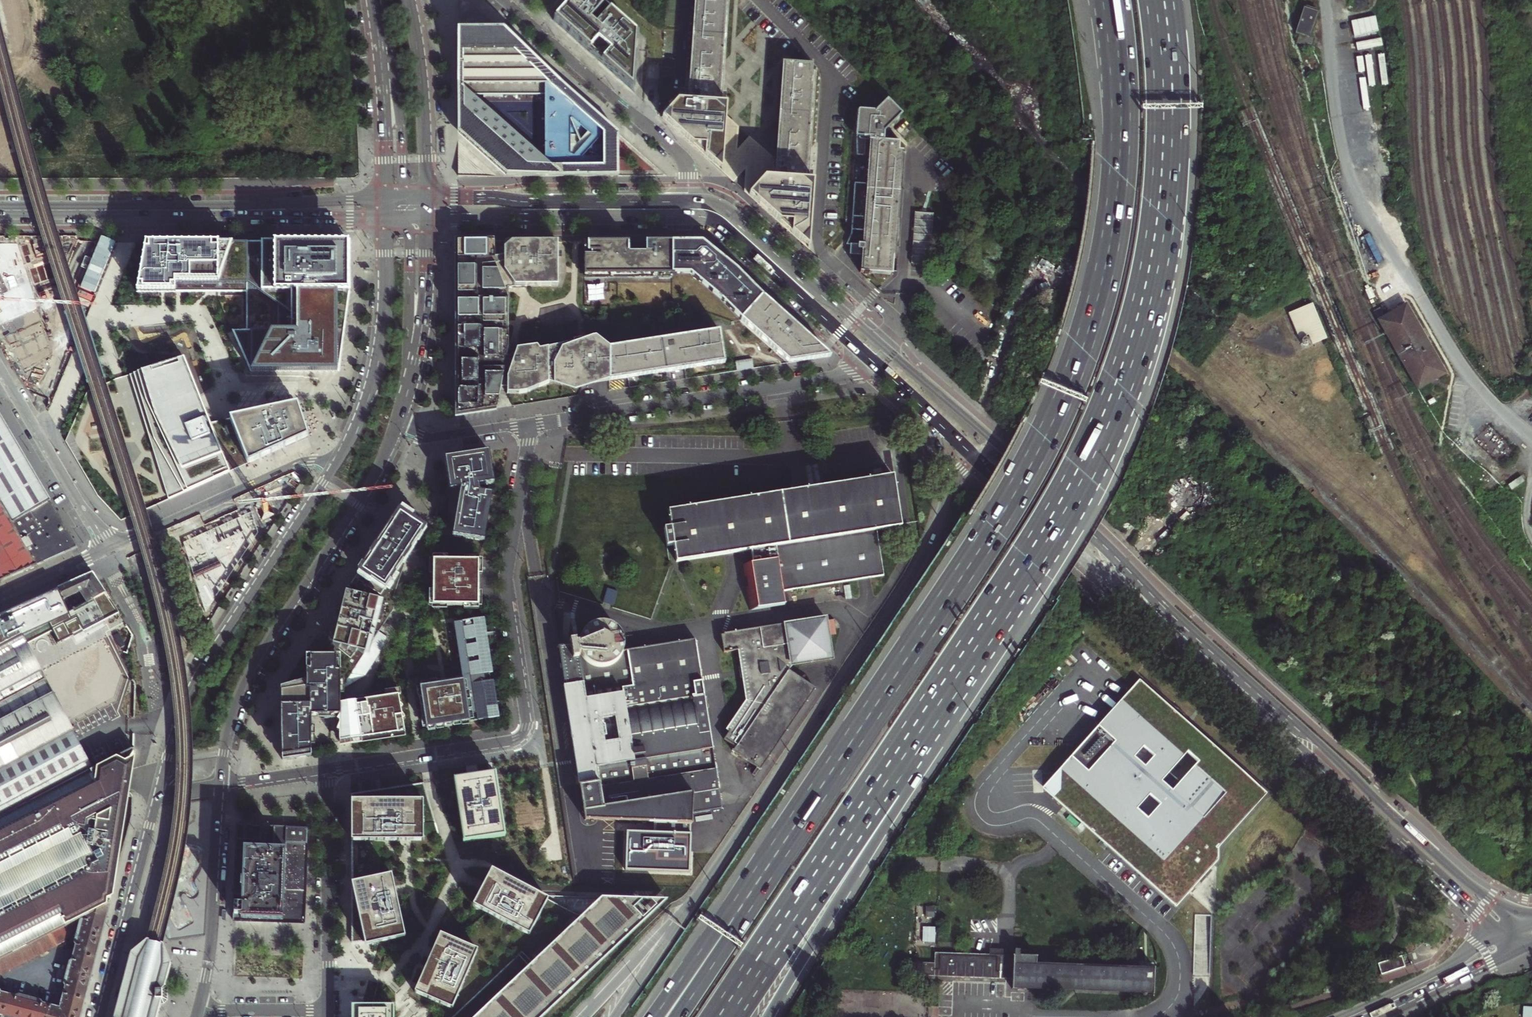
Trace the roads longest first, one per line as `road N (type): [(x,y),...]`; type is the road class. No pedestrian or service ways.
road 1 (trunk): [(1111,0),(1121,103),(1117,199),(1098,291),(1061,401),(989,536),(725,931)]
road 2 (trunk): [(966,658),(1082,466),(1135,340),(1166,178),(1160,0)]
road 3 (primary): [(976,459),(1494,932)]
road 4 (primary): [(1518,923),(1162,605),(1016,461)]
road 5 (primary): [(427,219),(712,220),(919,405)]
road 6 (track): [(1287,335),(1239,335),(1056,156),(1007,93),(913,0)]
road 7 (residential): [(530,424),(505,574),(525,733),(326,770)]
road 8 (motorway): [(946,496),(908,583),(681,918)]
road 9 (primary): [(1016,461),(725,210),(689,201)]
road 10 (primary): [(219,787),(227,728),(246,677),(358,505),(401,414)]
road 11 (trunk): [(768,1016),(902,800),(966,658)]
road 12 (primary): [(337,465),(198,677),(158,797)]
road 13 (residential): [(326,770),(326,1005),(197,1011)]
road 14 (residential): [(530,424),(863,367)]
road 15 (residential): [(505,0),(681,156),(689,201)]
road 16 (trunk): [(809,888),(966,658)]
road 17 (primary): [(689,201),(426,197)]
road 18 (primary): [(386,219),(381,349),(337,465)]
road 19 (residential): [(337,465),(298,465),(103,553)]
road 20 (secondary): [(235,211),(0,210)]
road 21 (primary): [(158,797),(101,1016)]
road 22 (primary): [(197,1011),(212,938),(219,787)]
road 23 (residential): [(103,553),(0,370)]
road 24 (primary): [(378,0),(407,197)]
road 25 (primary): [(373,0),(386,198)]
road 26 (primary): [(426,197),(421,65),(409,0)]
road 27 (primary): [(406,398),(425,309),(427,219)]
road 28 (primary): [(406,398),(406,219)]
road 29 (primary): [(1494,932),(1448,967),(1341,1016)]
road 30 (primary): [(1377,1016),(1523,947)]
road 31 (trunk): [(711,1016),(809,888)]
road 32 (secondary): [(386,198),(235,211)]
road 33 (secondary): [(235,211),(386,219)]
road 34 (trunk): [(729,1016),(809,888)]
road 35 (trunk): [(744,1016),(809,888)]
road 36 (residential): [(530,424),(425,437),(401,414)]
road 37 (trunk): [(681,918),(584,1016)]

